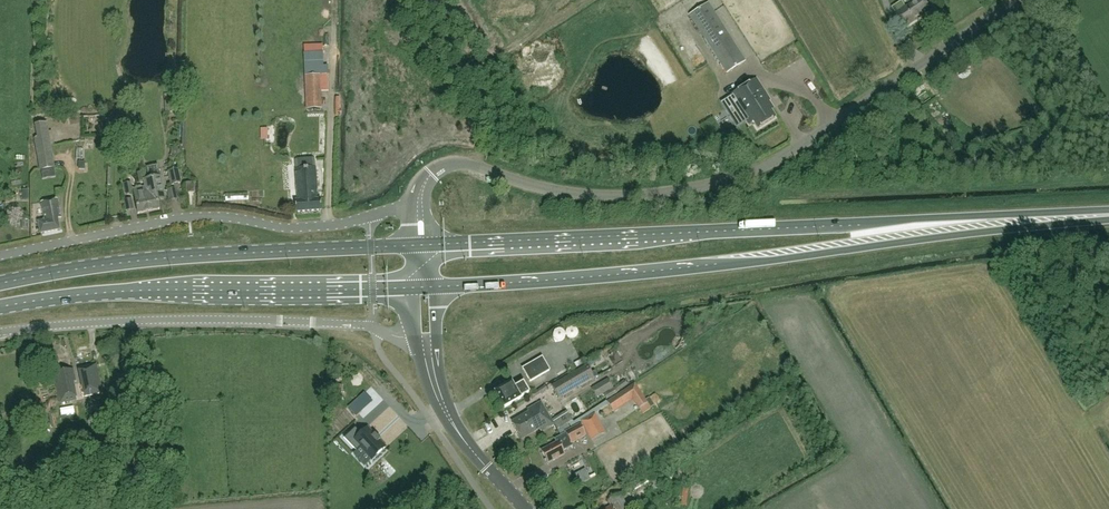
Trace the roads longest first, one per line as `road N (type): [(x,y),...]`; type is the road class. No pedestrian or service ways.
road 1 (unclassified): [(418,208),(431,176),(456,165),(600,196),(682,190),(757,169),(1009,0)]
road 2 (trunk): [(1053,219),(420,246)]
road 3 (trunk): [(424,288),(734,264),(1053,219)]
road 4 (unclassified): [(0,334),(239,321),(360,325),(427,340)]
road 5 (primary): [(0,308),(159,290),(424,288)]
road 6 (unclassified): [(0,258),(195,219),(306,228),(418,208)]
road 7 (primary): [(420,246),(199,256),(0,283)]
road 8 (track): [(336,0),(331,226)]
road 9 (tertiary): [(524,508),(450,420),(427,340)]

